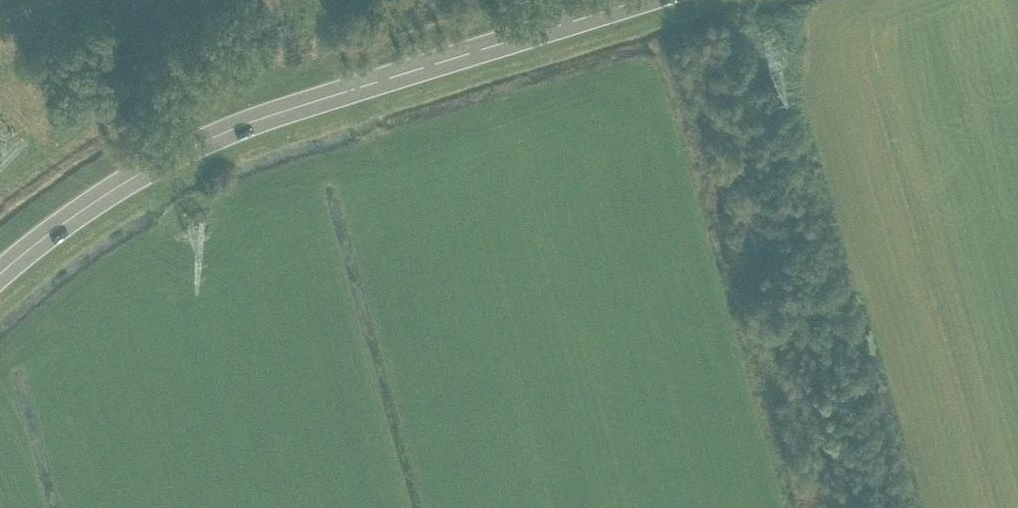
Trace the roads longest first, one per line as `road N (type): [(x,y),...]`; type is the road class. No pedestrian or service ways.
road 1 (secondary): [(0,274),(106,194),(208,140),(642,0)]

